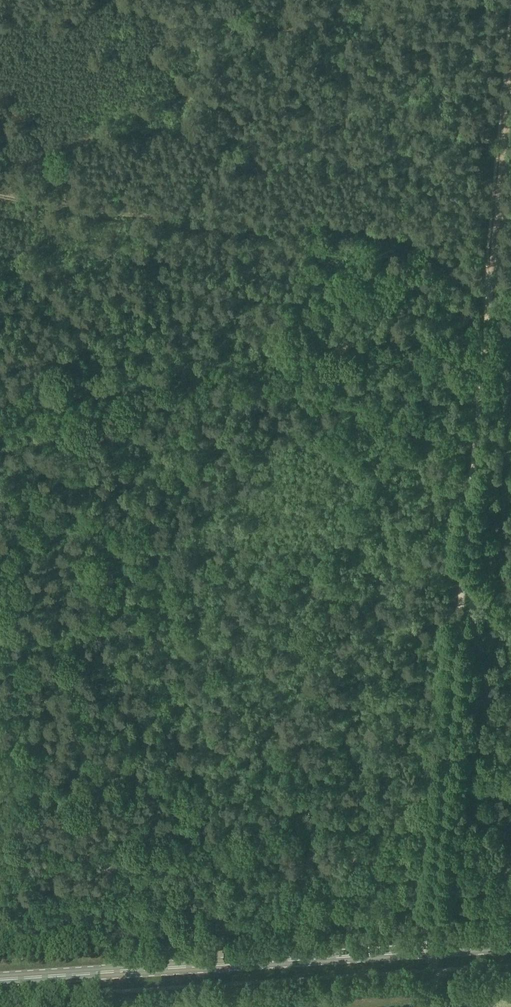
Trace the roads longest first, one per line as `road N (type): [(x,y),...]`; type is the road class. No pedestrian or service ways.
road 1 (track): [(490,300),(432,931)]
road 2 (track): [(490,300),(428,249),(337,223),(214,226),(0,196)]
road 3 (primary): [(0,979),(510,946)]
road 4 (track): [(510,84),(490,300)]

